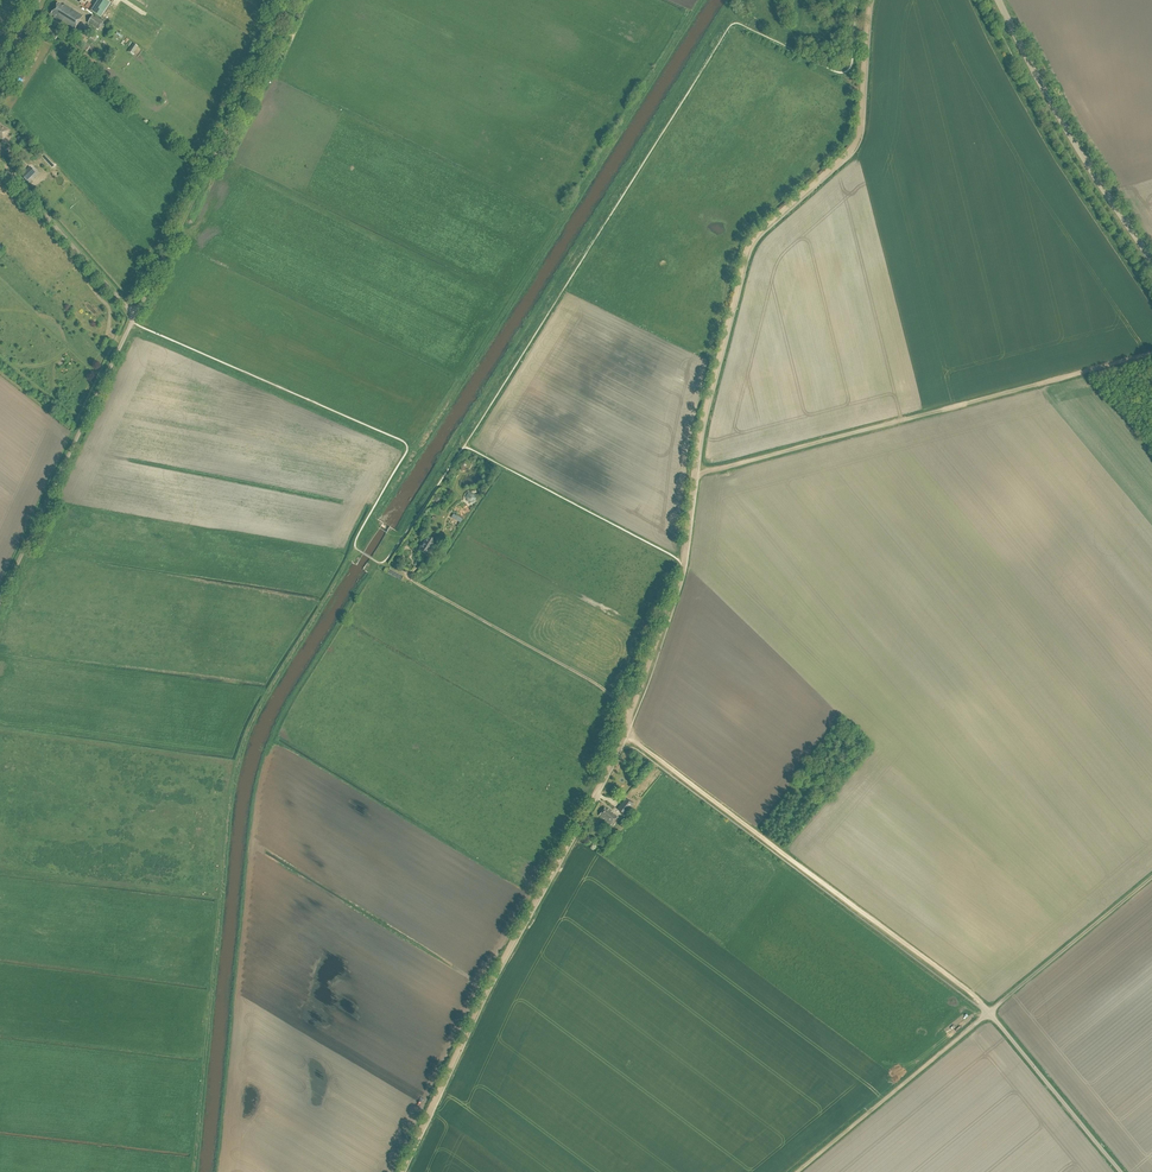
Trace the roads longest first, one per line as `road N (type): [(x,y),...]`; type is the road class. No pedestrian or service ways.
road 1 (track): [(683,562),(701,427),(747,248),(853,147),(870,0)]
road 2 (track): [(401,1171),(623,734)]
road 3 (track): [(1151,354),(694,472)]
road 4 (track): [(796,1171),(1151,877)]
road 5 (track): [(984,1008),(623,734)]
road 6 (track): [(287,0),(134,314)]
road 7 (unclassified): [(0,597),(131,322)]
road 8 (tertiary): [(1151,258),(1059,117),(998,0)]
road 9 (track): [(629,715),(594,683),(412,581),(419,566)]
road 10 (unclassified): [(984,1008),(1121,1171)]
road 11 (unclassified): [(0,165),(134,314),(131,322)]
road 12 (track): [(623,734),(683,562)]

